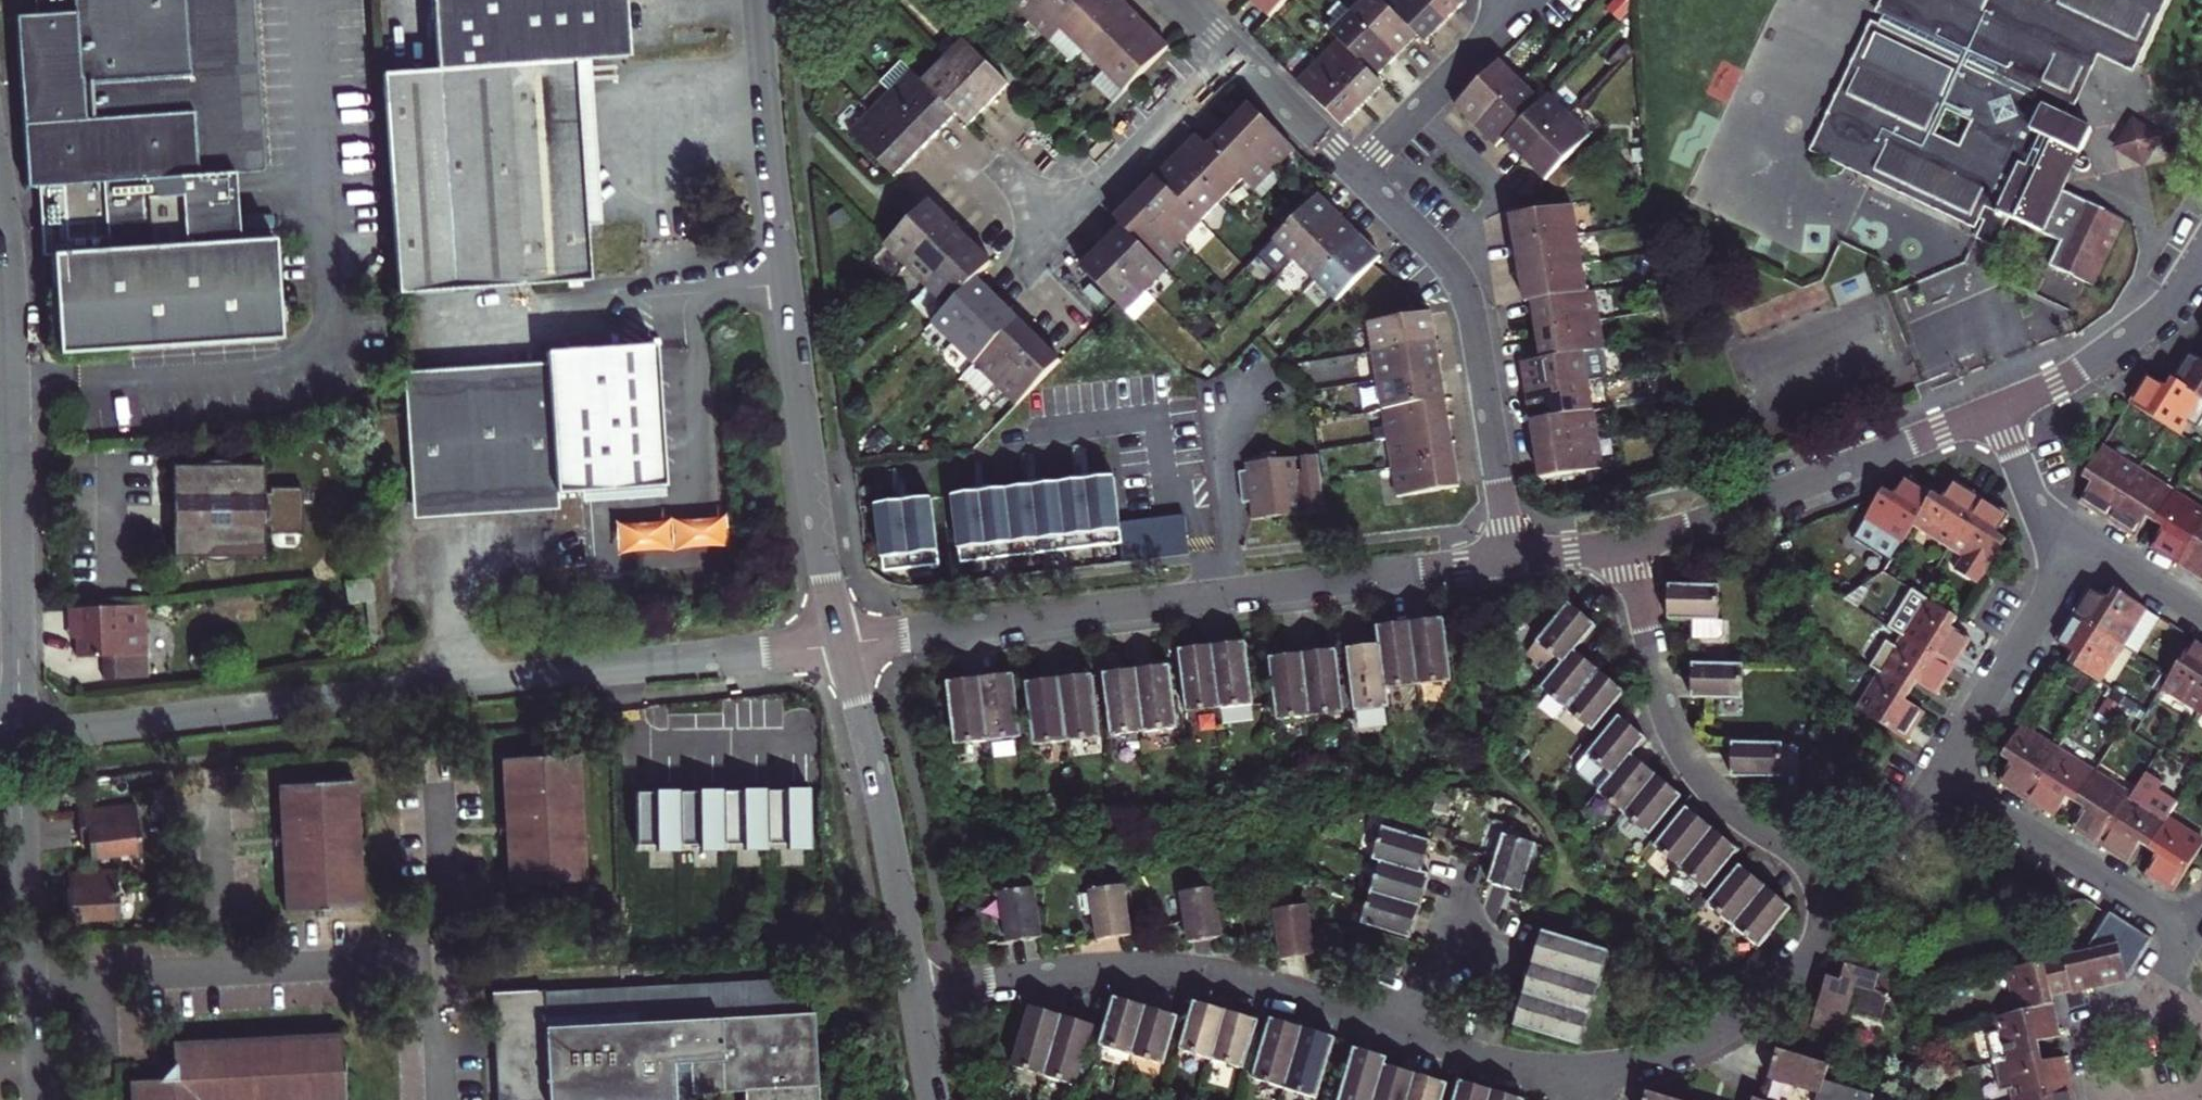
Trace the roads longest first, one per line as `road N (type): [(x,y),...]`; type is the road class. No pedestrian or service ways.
road 1 (residential): [(0,202),(13,384),(16,739),(840,645)]
road 2 (residential): [(1512,561),(840,645)]
road 3 (tertiary): [(758,0),(789,299),(840,645)]
road 4 (residential): [(915,994),(1088,968),(1143,968),(1253,985),(1406,1035)]
road 5 (residential): [(1629,546),(1680,751),(1729,807),(1856,894)]
road 6 (residential): [(1356,176),(1432,247),(1469,301),(1512,561)]
road 7 (residential): [(1998,412),(1629,546)]
road 8 (tertiary): [(840,645),(888,826),(915,994)]
road 9 (residential): [(1579,1074),(1665,1059),(1747,1016),(1789,984),(1856,894)]
road 10 (residential): [(1939,776),(2192,931)]
road 11 (residential): [(1939,776),(2082,539)]
road 12 (residential): [(1239,61),(1046,243)]
road 13 (residential): [(2201,254),(2154,317),(2078,374),(1998,412)]
road 14 (residential): [(1356,176),(1528,0)]
road 15 (residential): [(1406,1035),(1484,1060),(1579,1074)]
road 16 (residential): [(1239,61),(1356,176)]
road 17 (residential): [(1998,412),(2042,513),(2082,539)]
road 18 (residential): [(2157,997),(2140,1019),(2087,1032),(2101,1099)]
road 19 (residential): [(1856,894),(1939,776)]
road 20 (residential): [(2082,539),(2201,613)]
road 21 (residential): [(1406,1035),(1449,906)]

